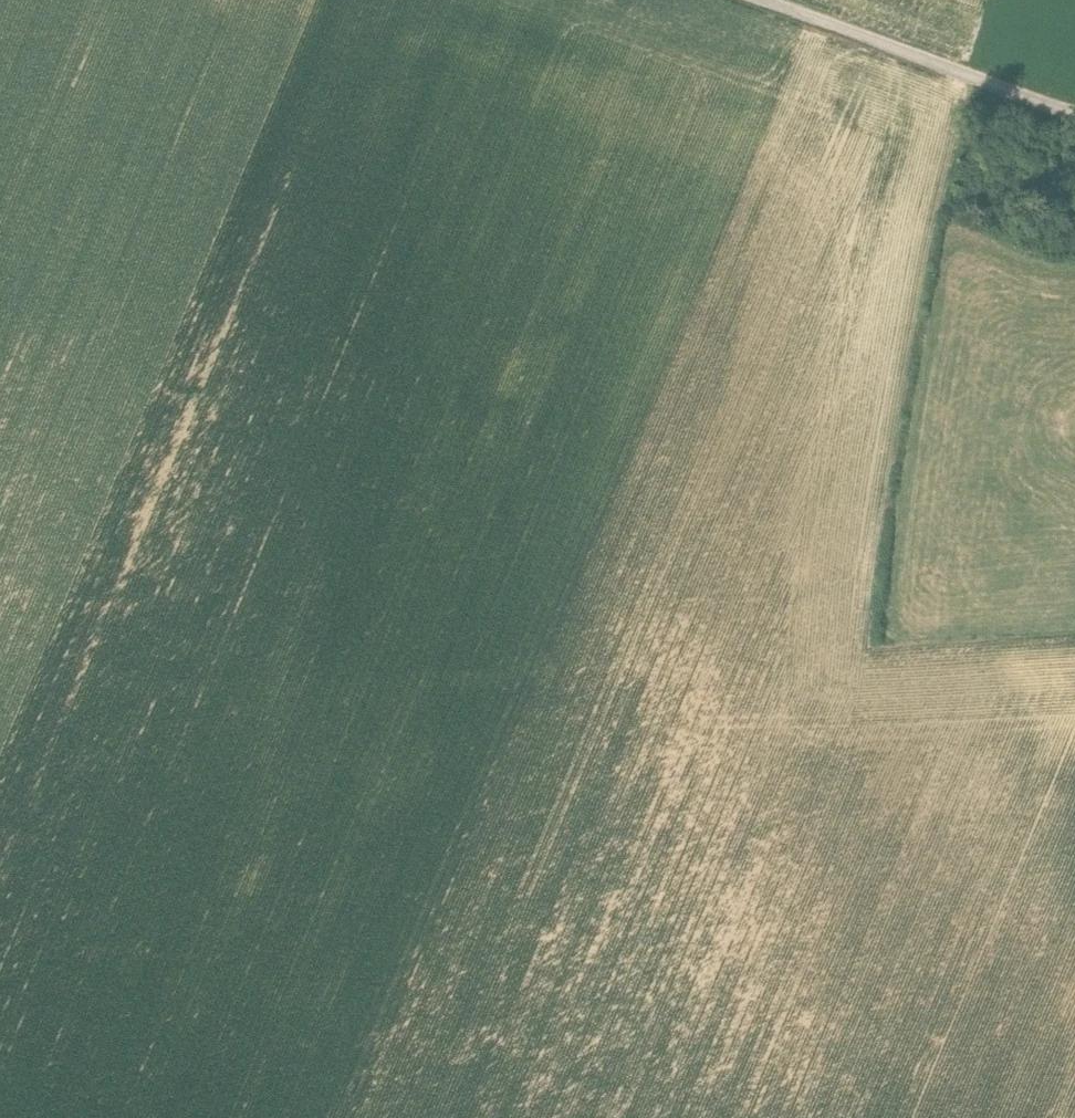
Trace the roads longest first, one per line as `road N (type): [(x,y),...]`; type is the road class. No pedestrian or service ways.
road 1 (track): [(763,0),(1074,113)]

